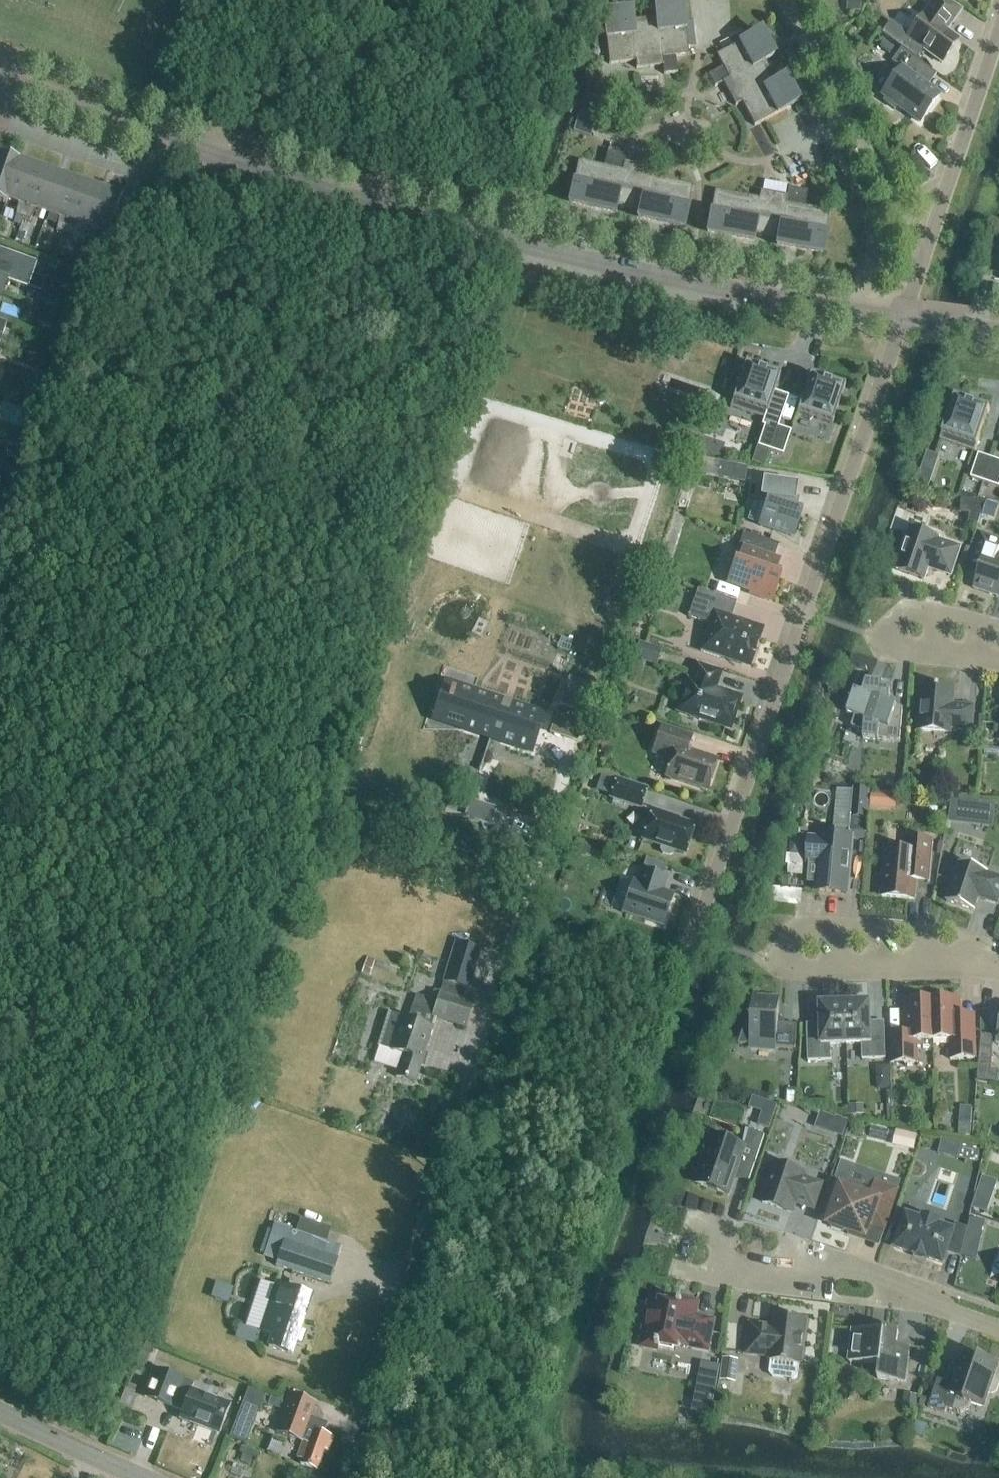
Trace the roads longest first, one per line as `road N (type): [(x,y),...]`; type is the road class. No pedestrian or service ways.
road 1 (residential): [(901,321),(741,293),(443,223),(159,133)]
road 2 (residential): [(564,788),(333,1477)]
road 3 (residential): [(901,321),(686,951)]
road 4 (unclassified): [(998,1331),(691,1232)]
road 5 (residential): [(785,0),(924,248)]
road 6 (unclassified): [(998,972),(959,963),(774,964)]
road 7 (residential): [(924,248),(998,39)]
road 8 (residential): [(159,133),(0,71)]
road 9 (residential): [(147,174),(0,121)]
road 10 (tertiary): [(138,1477),(0,1412)]

